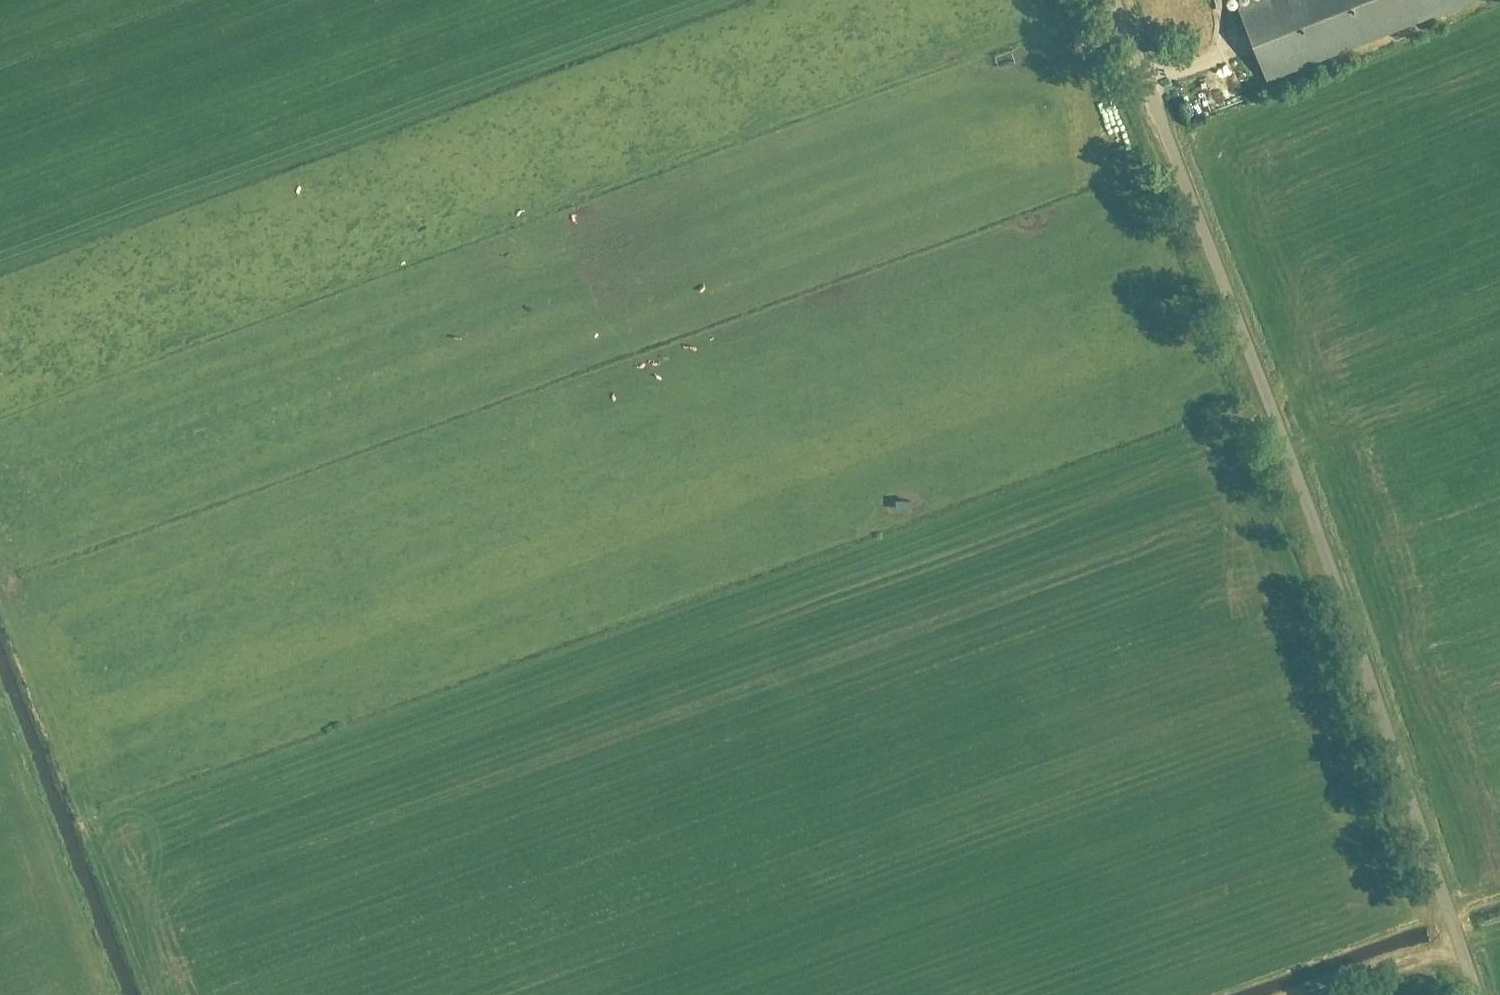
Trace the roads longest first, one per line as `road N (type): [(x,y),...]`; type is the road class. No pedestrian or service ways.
road 1 (unclassified): [(1471,994),(1292,467),(1111,0)]
road 2 (track): [(1292,994),(1451,937)]

